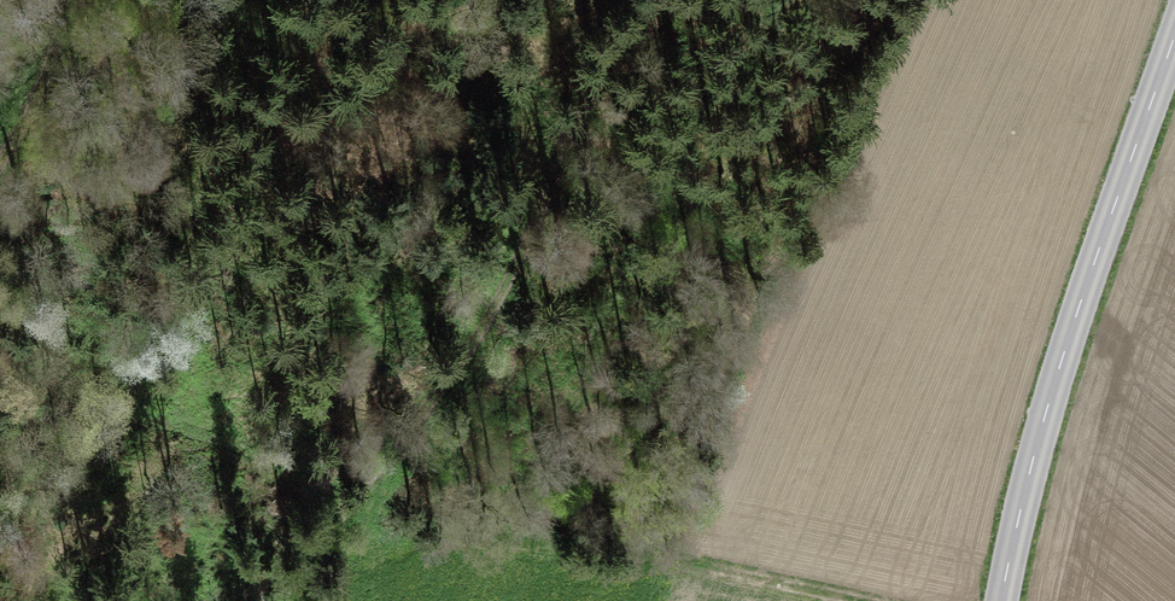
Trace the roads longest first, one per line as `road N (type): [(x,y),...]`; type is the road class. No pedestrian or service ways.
road 1 (track): [(303,600),(335,537),(474,338),(652,0)]
road 2 (tertiary): [(1000,600),(1055,381),(1174,29)]
road 3 (track): [(0,169),(45,81),(66,0)]
road 4 (track): [(857,600),(688,562)]

